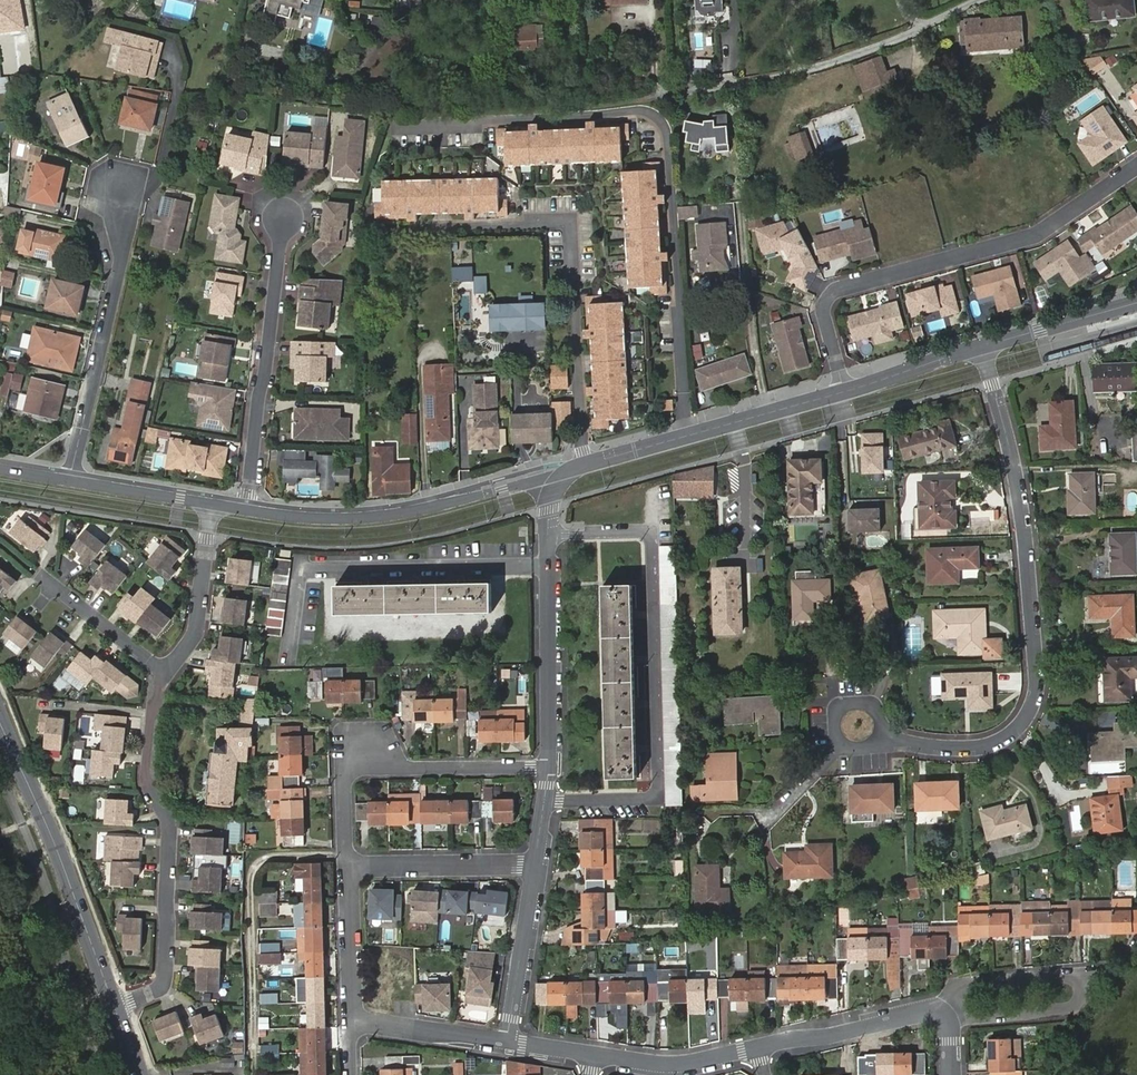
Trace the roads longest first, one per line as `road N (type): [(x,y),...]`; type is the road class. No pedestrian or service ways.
road 1 (residential): [(686,437),(669,135),(659,119),(645,111),(397,129)]
road 2 (residential): [(982,347),(1024,509),(1041,683),(1020,725),(989,747),(947,749),(879,736)]
road 3 (residential): [(545,801),(659,799),(652,537),(547,534)]
road 4 (residential): [(844,392),(825,313),(830,298),(1035,236),(1136,167)]
road 5 (residential): [(426,225),(571,222),(585,464)]
road 6 (residential): [(164,672),(145,773),(169,828),(165,973),(152,993),(114,1007)]
road 7 (residential): [(977,0),(816,69),(660,95)]
road 8 (tertiary): [(246,509),(354,518),(523,485),(553,492)]
road 9 (secondary): [(114,1007),(0,724)]
road 10 (residential): [(939,1015),(959,984),(1077,975),(1080,1006),(966,1018)]
road 11 (residential): [(70,480),(120,261),(122,188)]
road 12 (residential): [(283,219),(246,509)]
road 13 (residential): [(549,767),(547,534)]
road 14 (residential): [(343,767),(549,767)]
road 15 (residential): [(346,868),(535,865)]
road 16 (residential): [(939,1015),(759,1049)]
road 17 (residential): [(164,672),(195,631),(212,504)]
road 18 (residential): [(507,1042),(535,865)]
road 19 (residential): [(759,1049),(690,1064),(593,1056)]
road 20 (tertiary): [(844,392),(686,437)]
road 21 (tertiary): [(1136,303),(982,347)]
road 22 (residential): [(507,1042),(350,1017)]
road 23 (residential): [(346,868),(350,1017)]
road 24 (residential): [(46,581),(164,672)]
road 25 (tertiary): [(982,347),(844,392)]
road 26 (tertiary): [(70,480),(212,504)]

